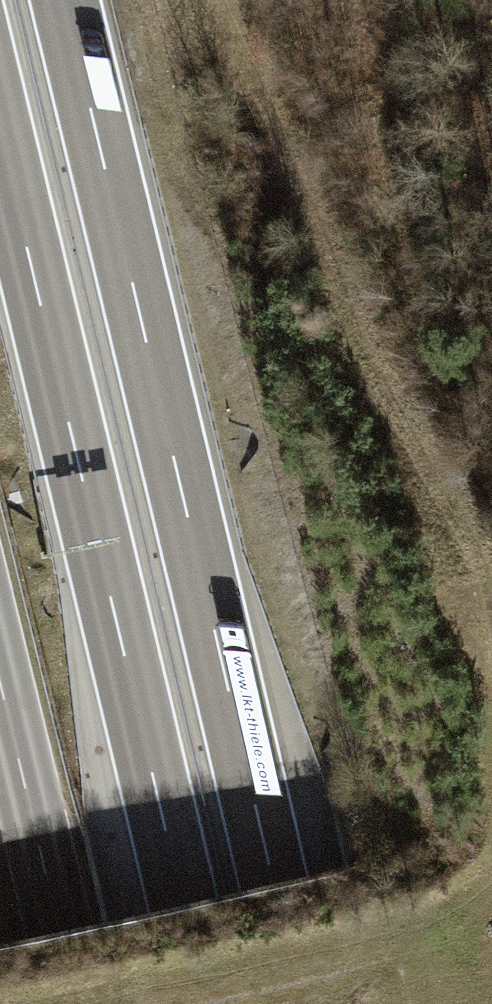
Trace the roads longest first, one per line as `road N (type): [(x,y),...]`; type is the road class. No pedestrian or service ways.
road 1 (trunk): [(300,1003),(64,0)]
road 2 (trunk): [(0,137),(205,1003)]
road 3 (primary): [(0,685),(75,1003)]

